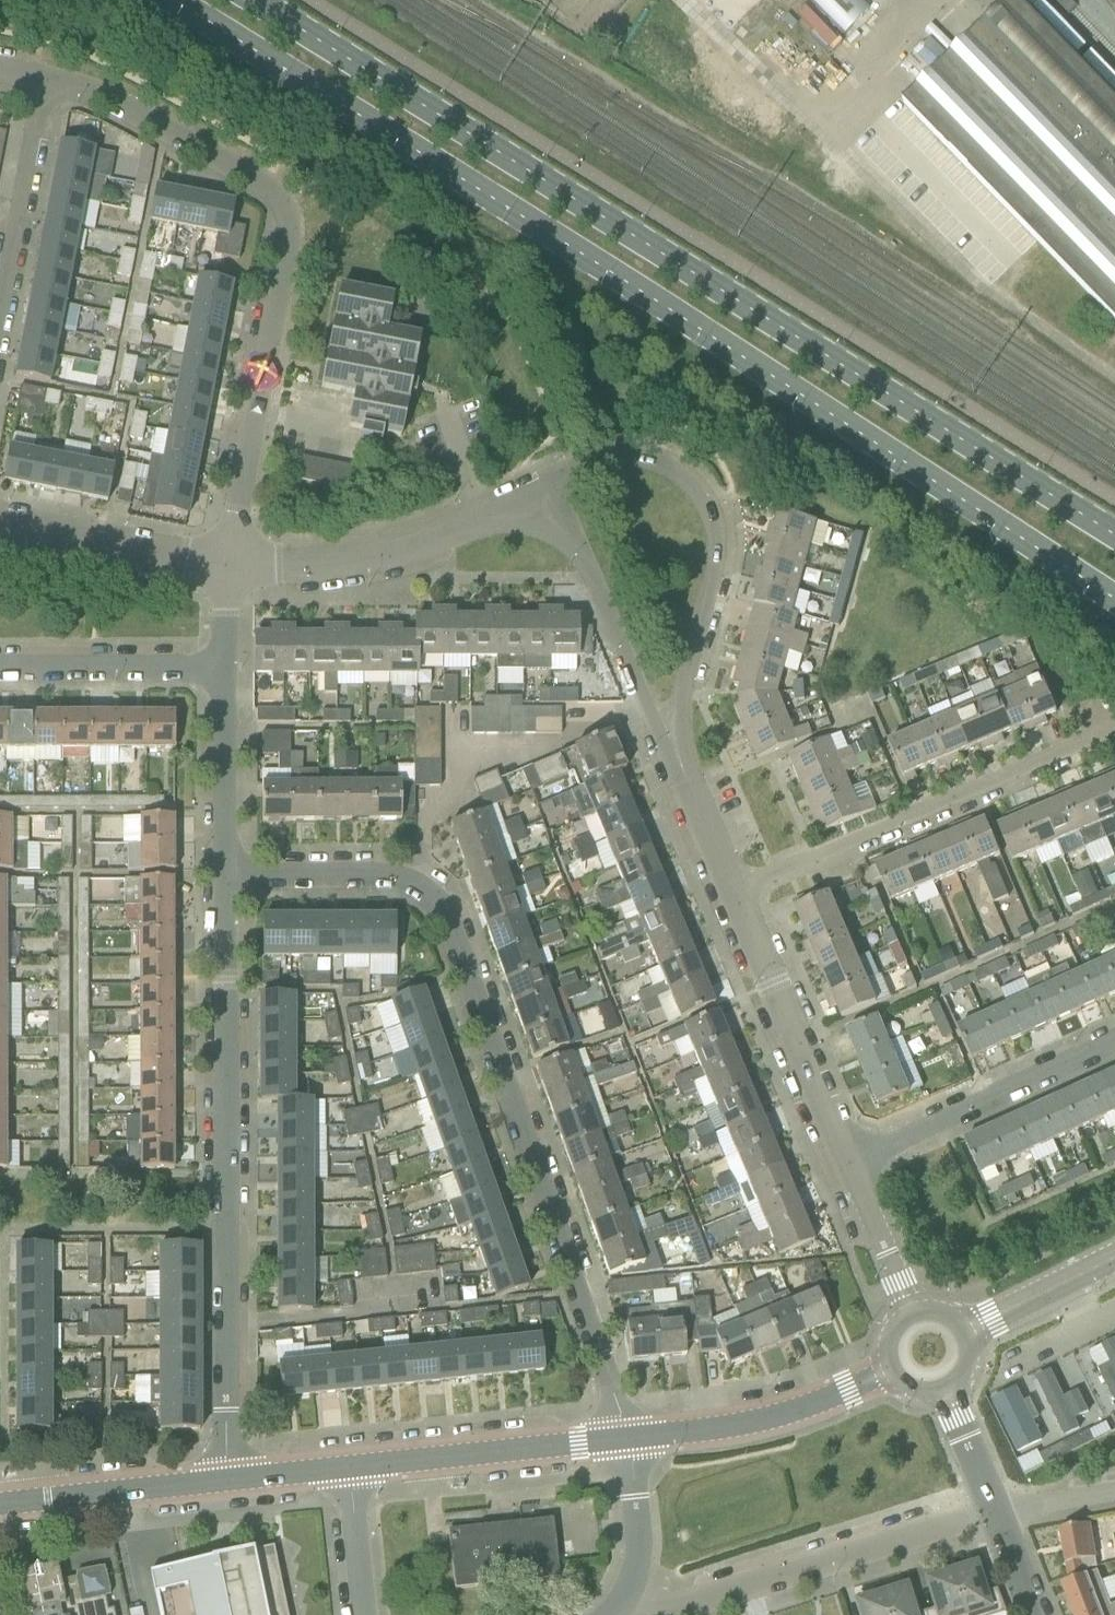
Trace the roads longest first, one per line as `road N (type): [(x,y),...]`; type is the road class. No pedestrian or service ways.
road 1 (secondary): [(172,0),(1114,600)]
road 2 (secondary): [(1114,538),(254,0)]
road 3 (residential): [(629,1438),(449,911),(426,888),(389,877),(226,875)]
road 4 (residential): [(226,568),(292,222),(278,197),(166,131),(44,80)]
road 5 (residential): [(227,1481),(226,875)]
road 6 (residential): [(670,771),(705,606),(709,542),(695,497),(656,461),(617,453),(546,483)]
road 7 (residential): [(1114,731),(733,890)]
road 8 (residential): [(636,1589),(681,1604),(995,1513)]
road 9 (residential): [(226,568),(380,557),(485,523),(546,483)]
road 10 (residential): [(546,483),(670,771)]
road 11 (residential): [(850,1163),(733,890)]
road 12 (residential): [(1114,1045),(850,1163)]
road 13 (unclassified): [(350,1468),(629,1438)]
road 14 (unclassified): [(629,1438),(749,1422),(894,1371)]
road 15 (residential): [(0,317),(44,80)]
road 16 (residential): [(0,524),(226,568)]
road 17 (unclassified): [(0,1505),(227,1481)]
road 18 (residential): [(0,687),(226,688)]
road 19 (residential): [(226,875),(226,688)]
road 20 (unclassified): [(964,1333),(1114,1258)]
road 21 (residential): [(915,1314),(850,1163)]
road 22 (residential): [(636,1589),(641,1549),(629,1438)]
road 23 (residential): [(367,1614),(350,1468)]
road 24 (residential): [(733,890),(670,771)]
road 25 (unclassified): [(995,1513),(944,1389)]
road 26 (unclassified): [(227,1481),(350,1468)]
road 27 (residential): [(995,1513),(1114,1493)]
road 28 (residential): [(226,688),(226,568)]

